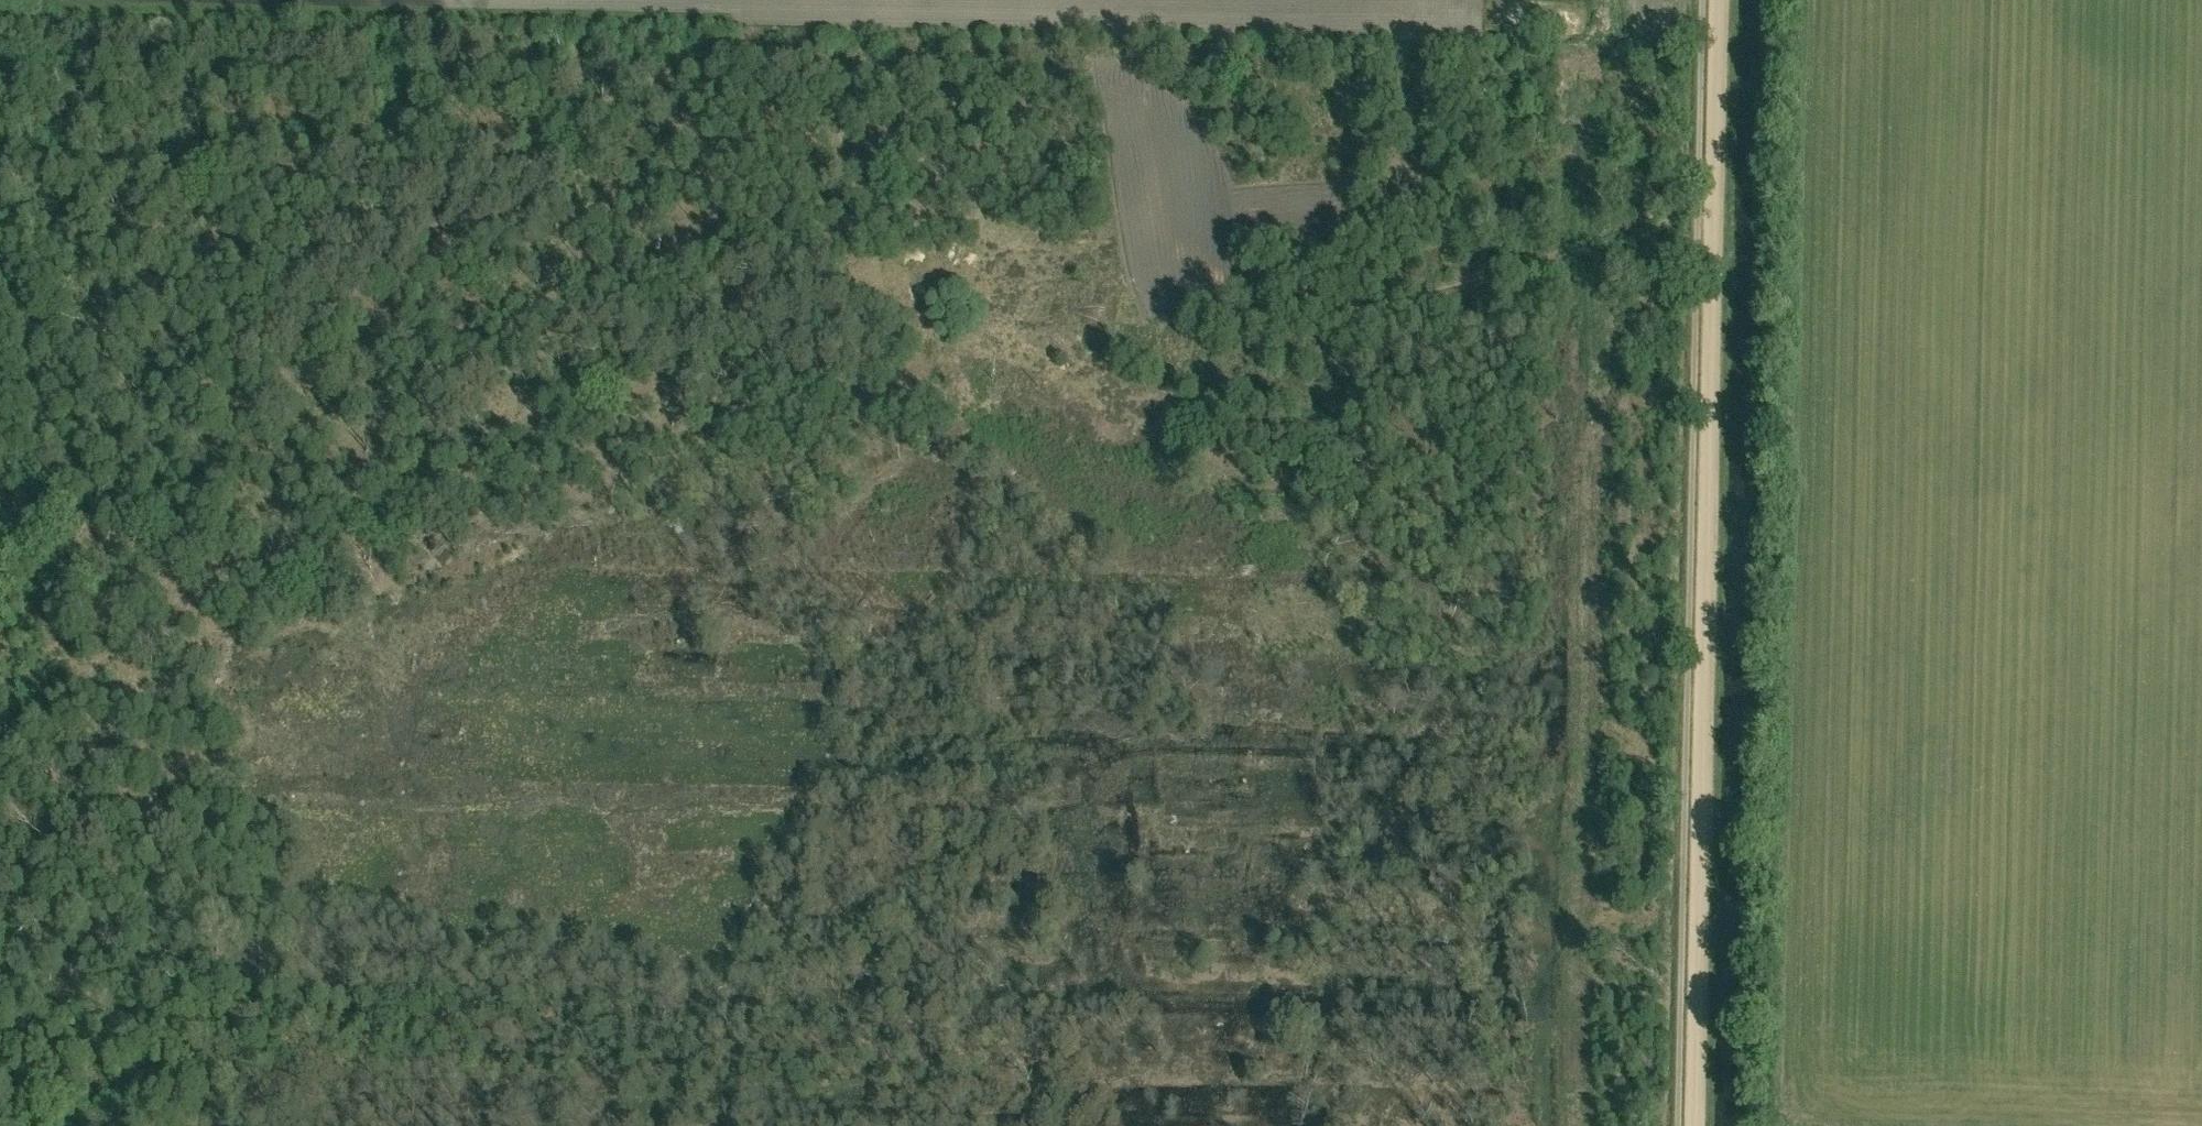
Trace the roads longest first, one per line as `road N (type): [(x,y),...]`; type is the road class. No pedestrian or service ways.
road 1 (track): [(1720,0),(1696,1125)]

